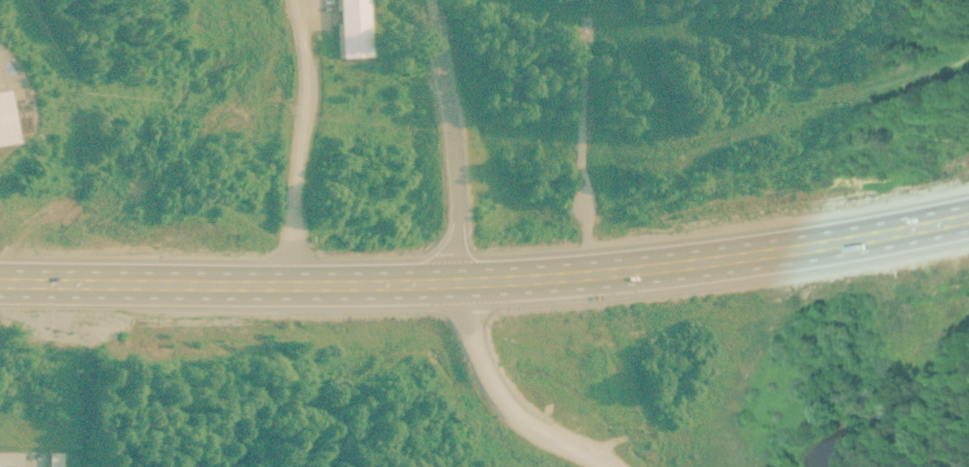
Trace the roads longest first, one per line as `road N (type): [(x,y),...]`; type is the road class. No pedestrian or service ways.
road 1 (trunk): [(968,202),(465,279),(0,274)]
road 2 (residential): [(465,279),(436,0)]
road 3 (residential): [(465,279),(475,333),(510,396),(585,430),(638,466)]

